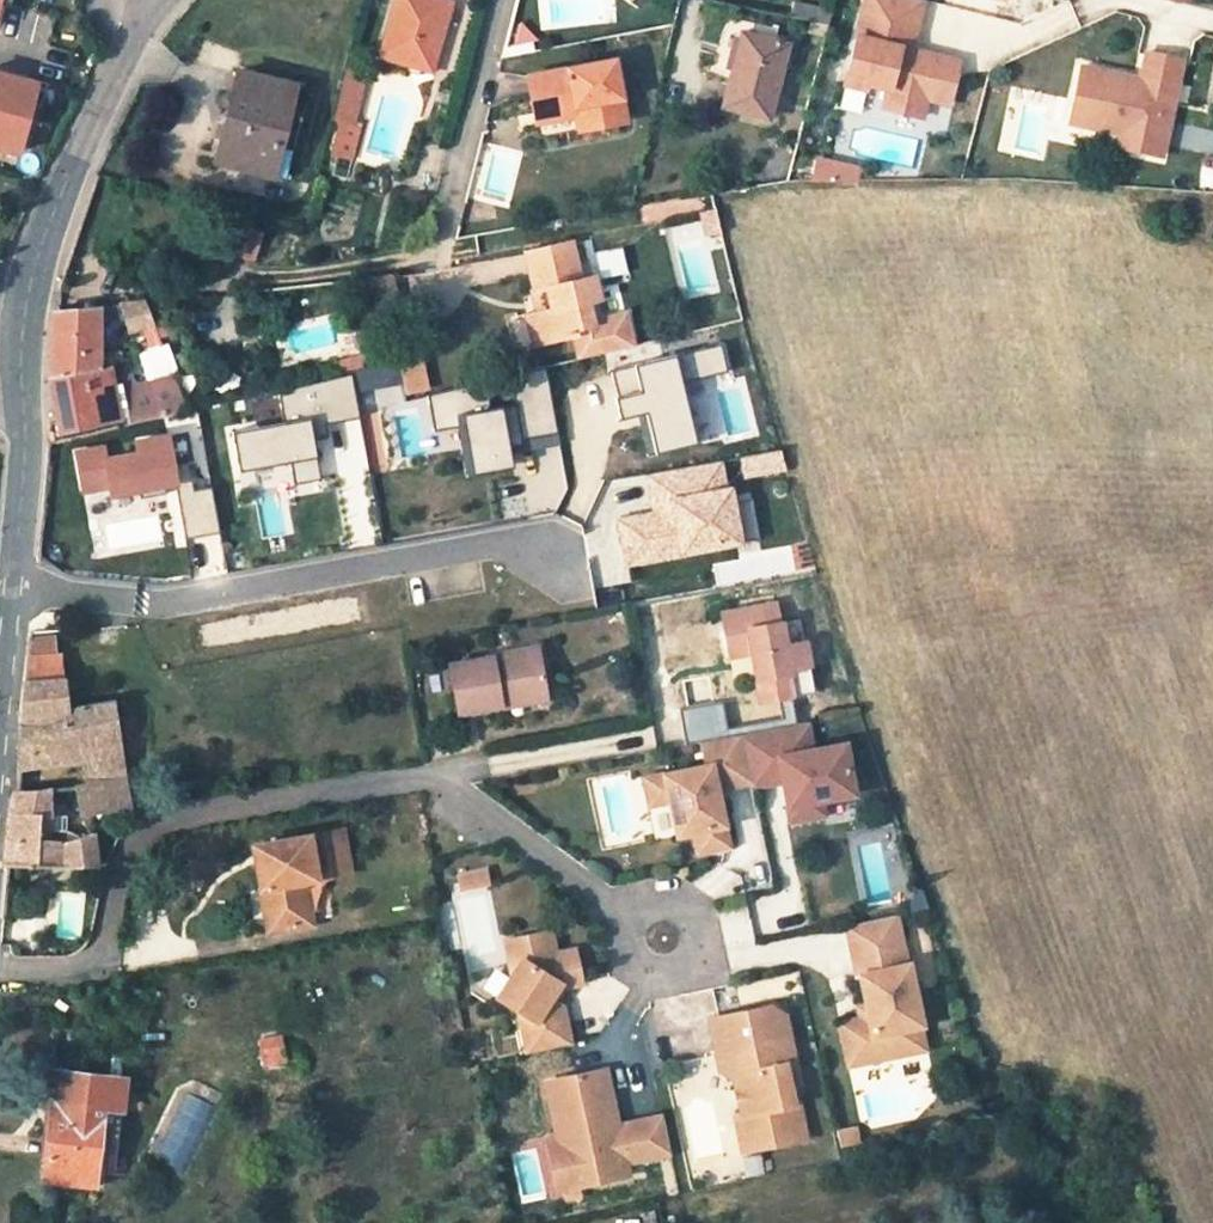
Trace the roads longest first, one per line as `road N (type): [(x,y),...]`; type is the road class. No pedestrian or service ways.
road 1 (residential): [(15,335),(56,217),(156,0)]
road 2 (residential): [(0,647),(25,450),(14,392)]

